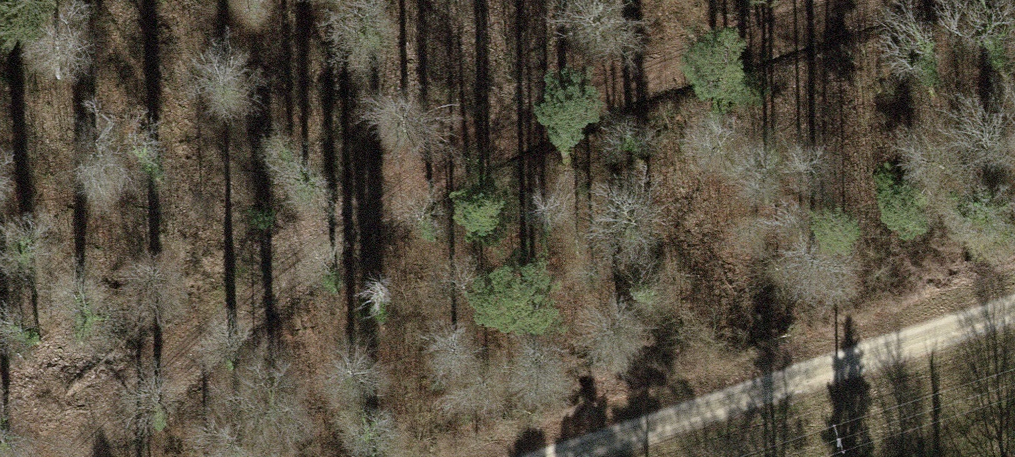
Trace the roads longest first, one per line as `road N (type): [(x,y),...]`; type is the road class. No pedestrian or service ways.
road 1 (track): [(830,0),(695,42),(406,175),(190,335),(63,456)]
road 2 (track): [(1014,311),(740,402),(516,456)]

